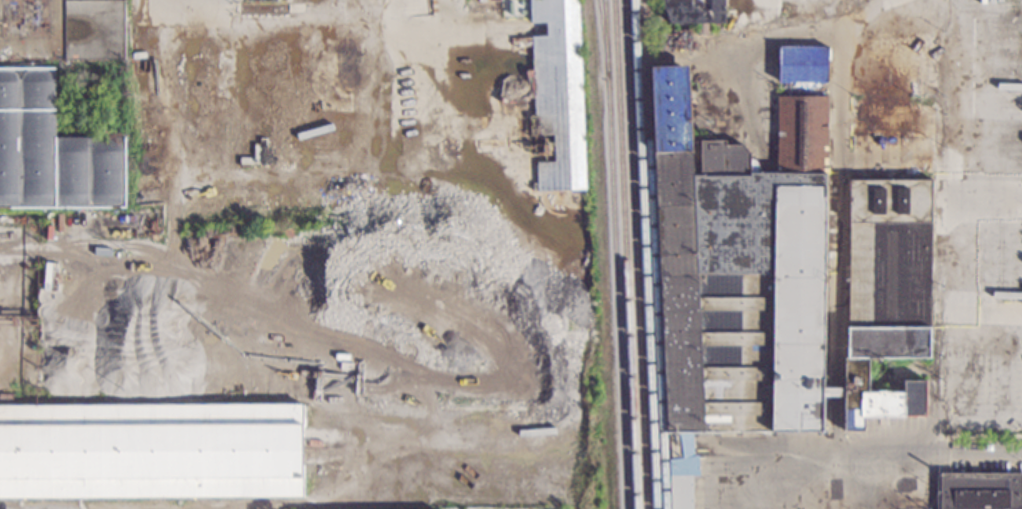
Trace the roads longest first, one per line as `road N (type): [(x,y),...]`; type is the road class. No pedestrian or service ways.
road 1 (residential): [(1021,451),(837,452)]

